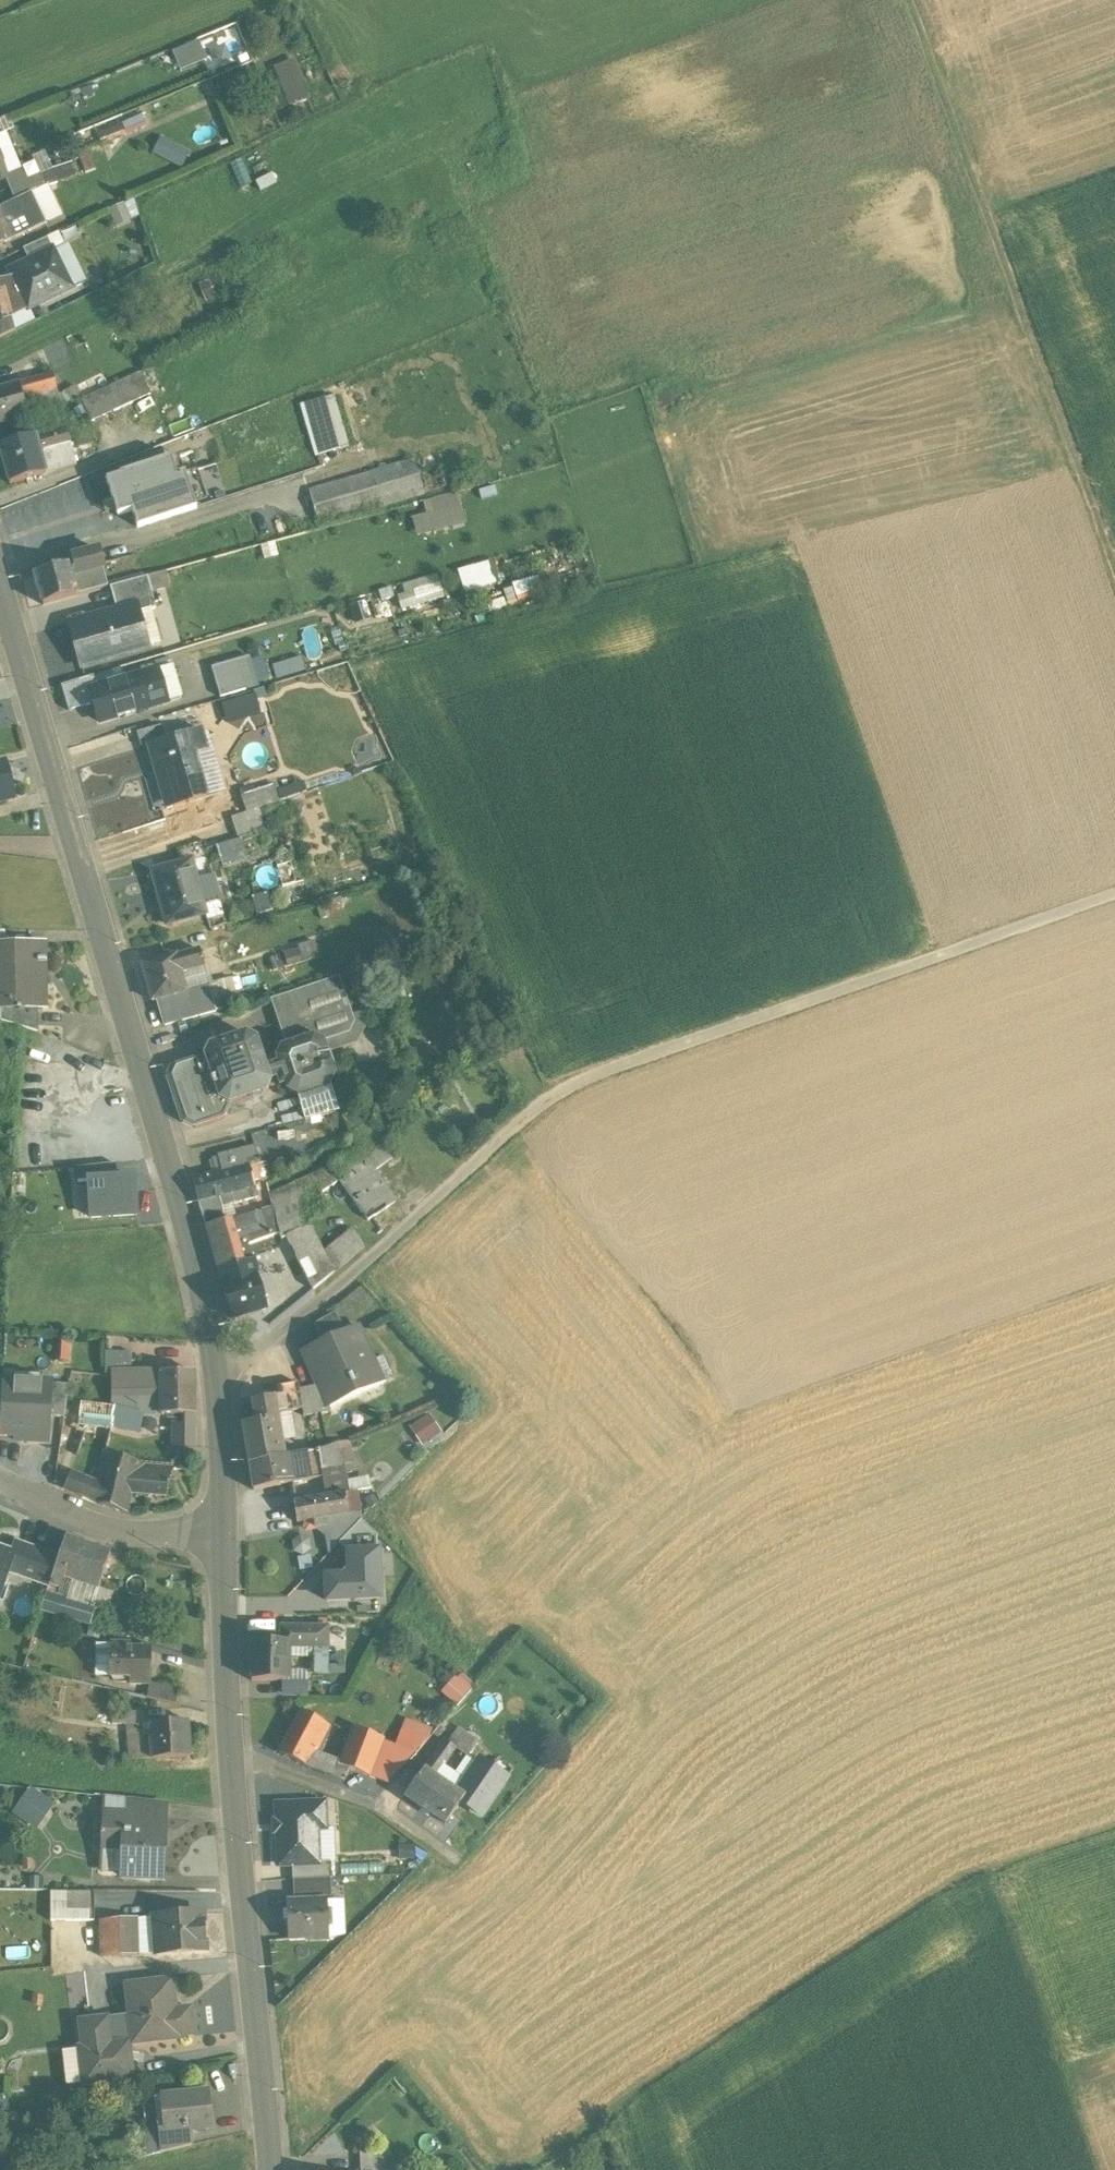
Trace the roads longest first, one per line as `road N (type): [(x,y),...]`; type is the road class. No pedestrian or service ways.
road 1 (track): [(219,1377),(255,1364),(591,1085),(1114,900)]
road 2 (tertiary): [(224,1528),(219,1377),(201,1273),(0,562)]
road 3 (tertiary): [(266,2169),(230,1757),(224,1528)]
road 4 (track): [(1114,537),(921,0)]
road 5 (residential): [(224,1528),(122,1530),(0,1485)]

